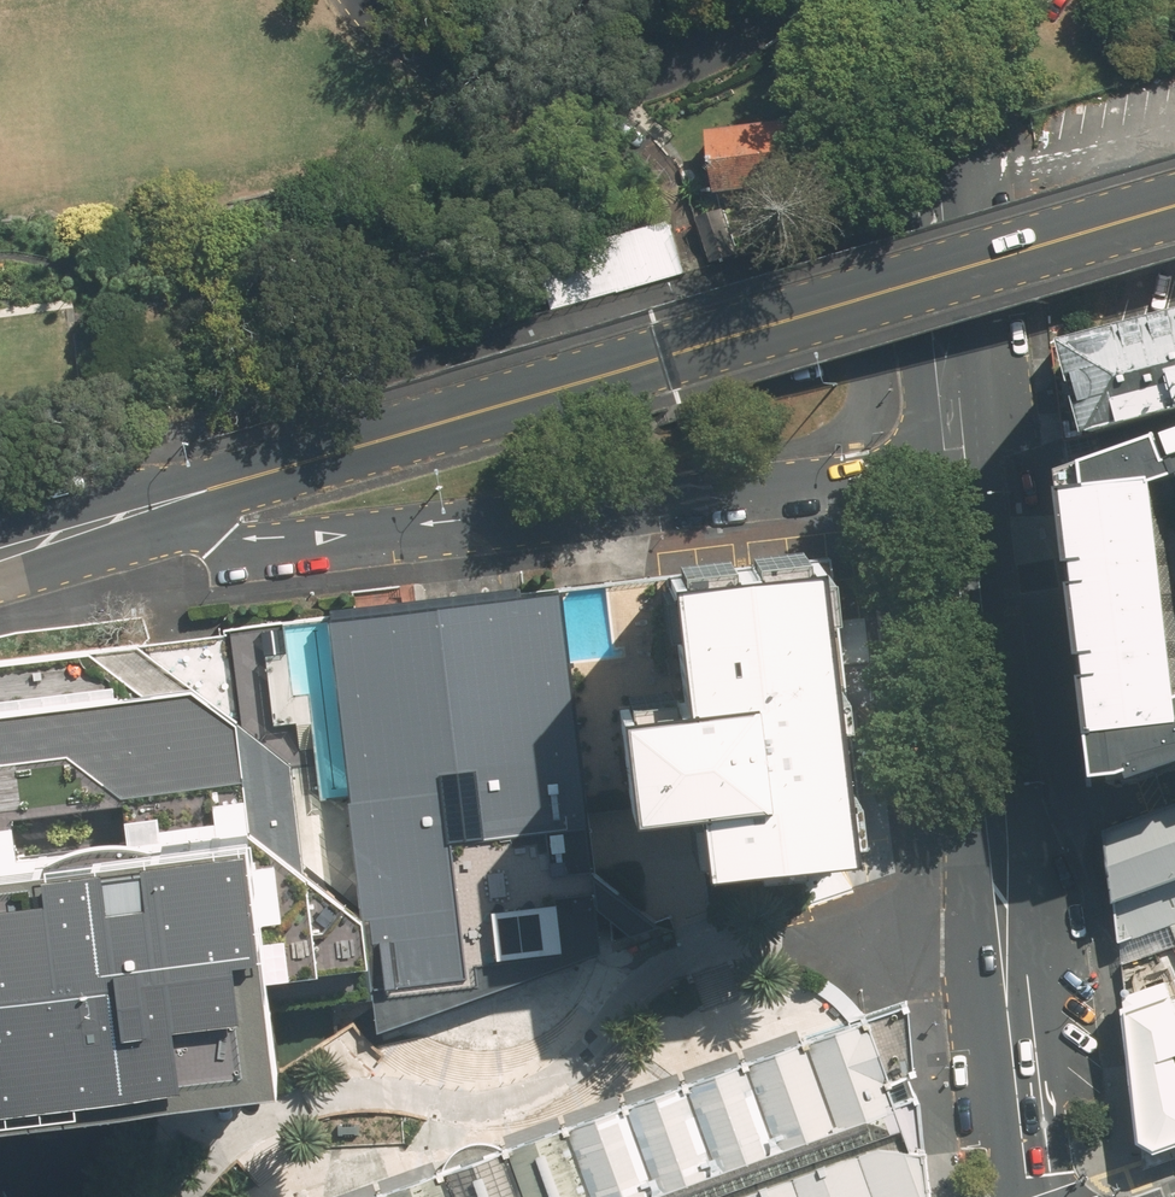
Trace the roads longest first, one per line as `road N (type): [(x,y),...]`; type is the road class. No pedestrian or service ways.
road 1 (secondary): [(84,524),(1174,206)]
road 2 (secondary): [(959,466),(303,538),(84,524)]
road 3 (residential): [(1001,927),(858,941),(766,935),(692,954),(661,972),(608,1038),(543,1095),(499,1111),(318,1100)]
road 4 (secondary): [(959,466),(941,203),(915,0)]
road 5 (secondary): [(1001,927),(959,466)]
road 6 (secondary): [(1031,1196),(1001,927)]
road 7 (residential): [(291,1110),(260,1127),(188,1196)]

